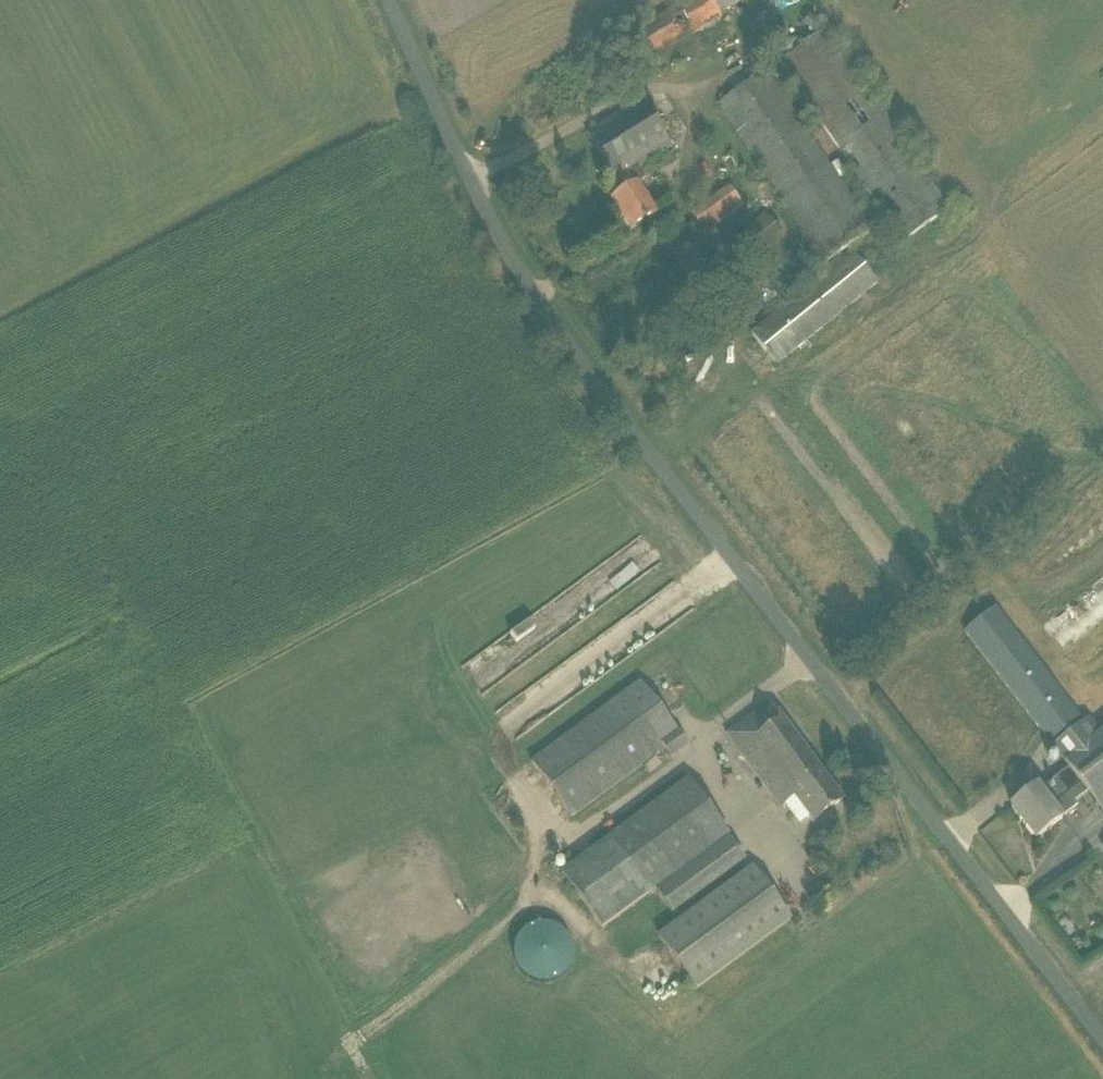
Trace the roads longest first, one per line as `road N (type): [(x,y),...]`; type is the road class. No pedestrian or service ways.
road 1 (unclassified): [(1102,1051),(637,447),(502,247),(387,0)]

